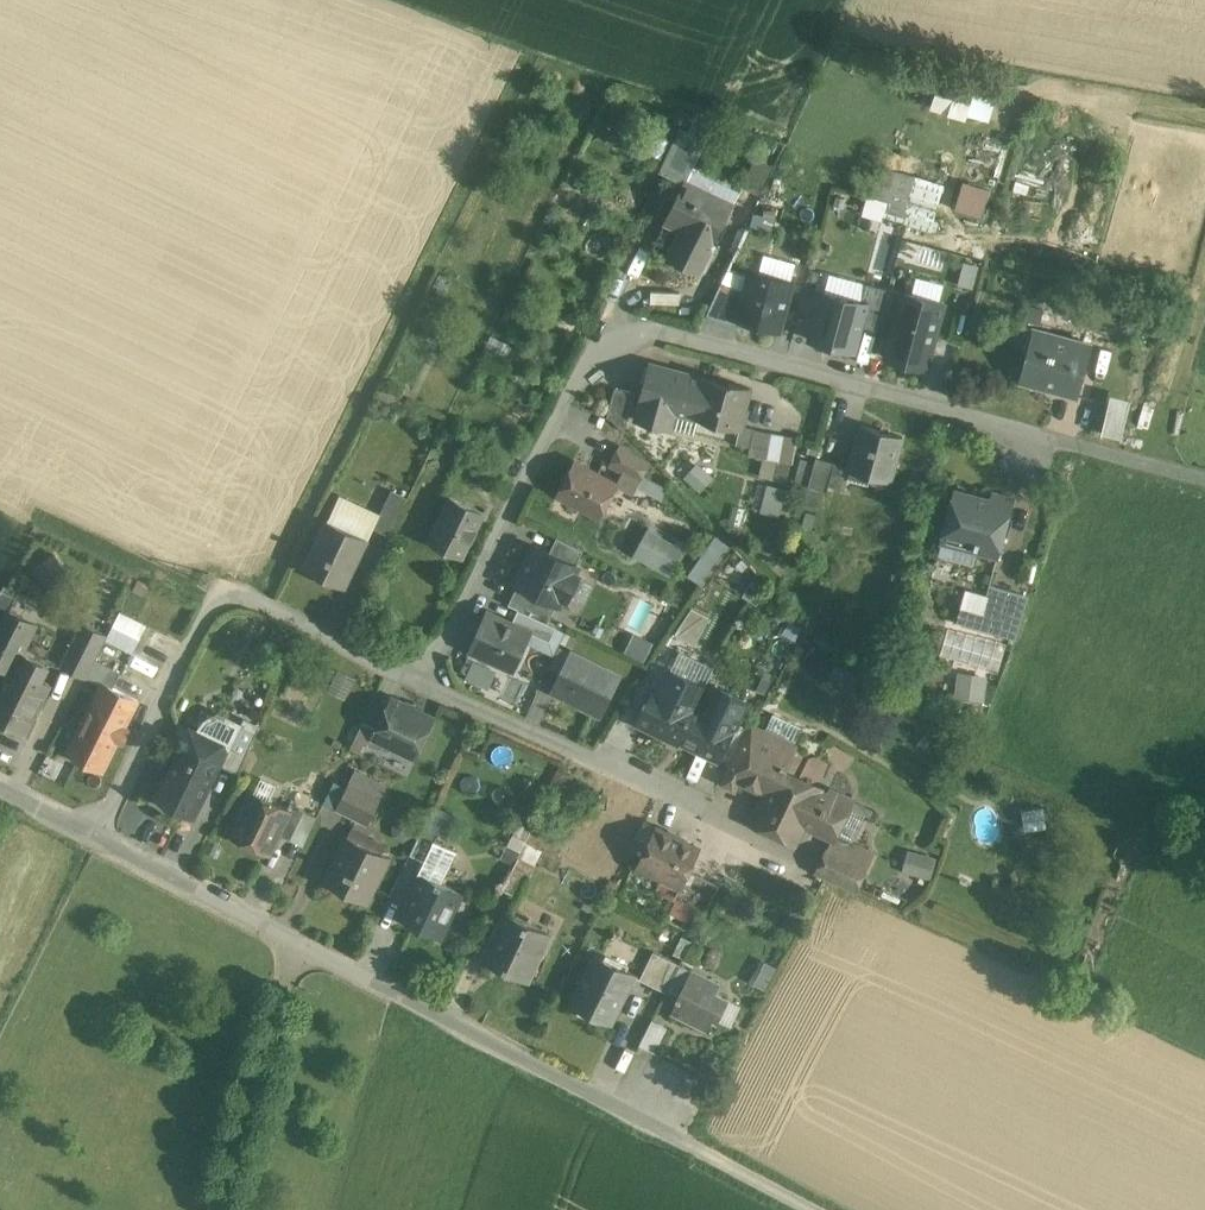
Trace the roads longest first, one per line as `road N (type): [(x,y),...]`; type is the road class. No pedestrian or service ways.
road 1 (residential): [(425,687),(588,360),(646,328),(1167,469)]
road 2 (residential): [(97,834),(685,1138)]
road 3 (residential): [(97,834),(194,638),(225,601),(271,610),(425,687)]
road 4 (residential): [(425,687),(772,844)]
road 5 (track): [(685,1138),(821,1209)]

